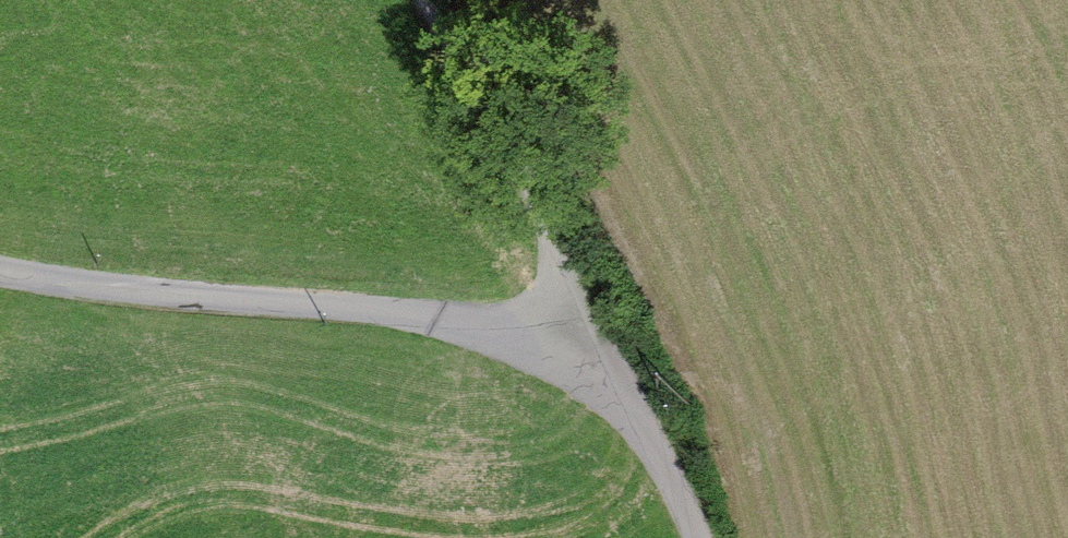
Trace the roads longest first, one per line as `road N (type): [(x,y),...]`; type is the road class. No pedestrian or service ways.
road 1 (unclassified): [(0,264),(490,322),(606,315)]
road 2 (unclassified): [(437,0),(549,191),(606,315)]
road 3 (unclassified): [(606,315),(695,537)]

